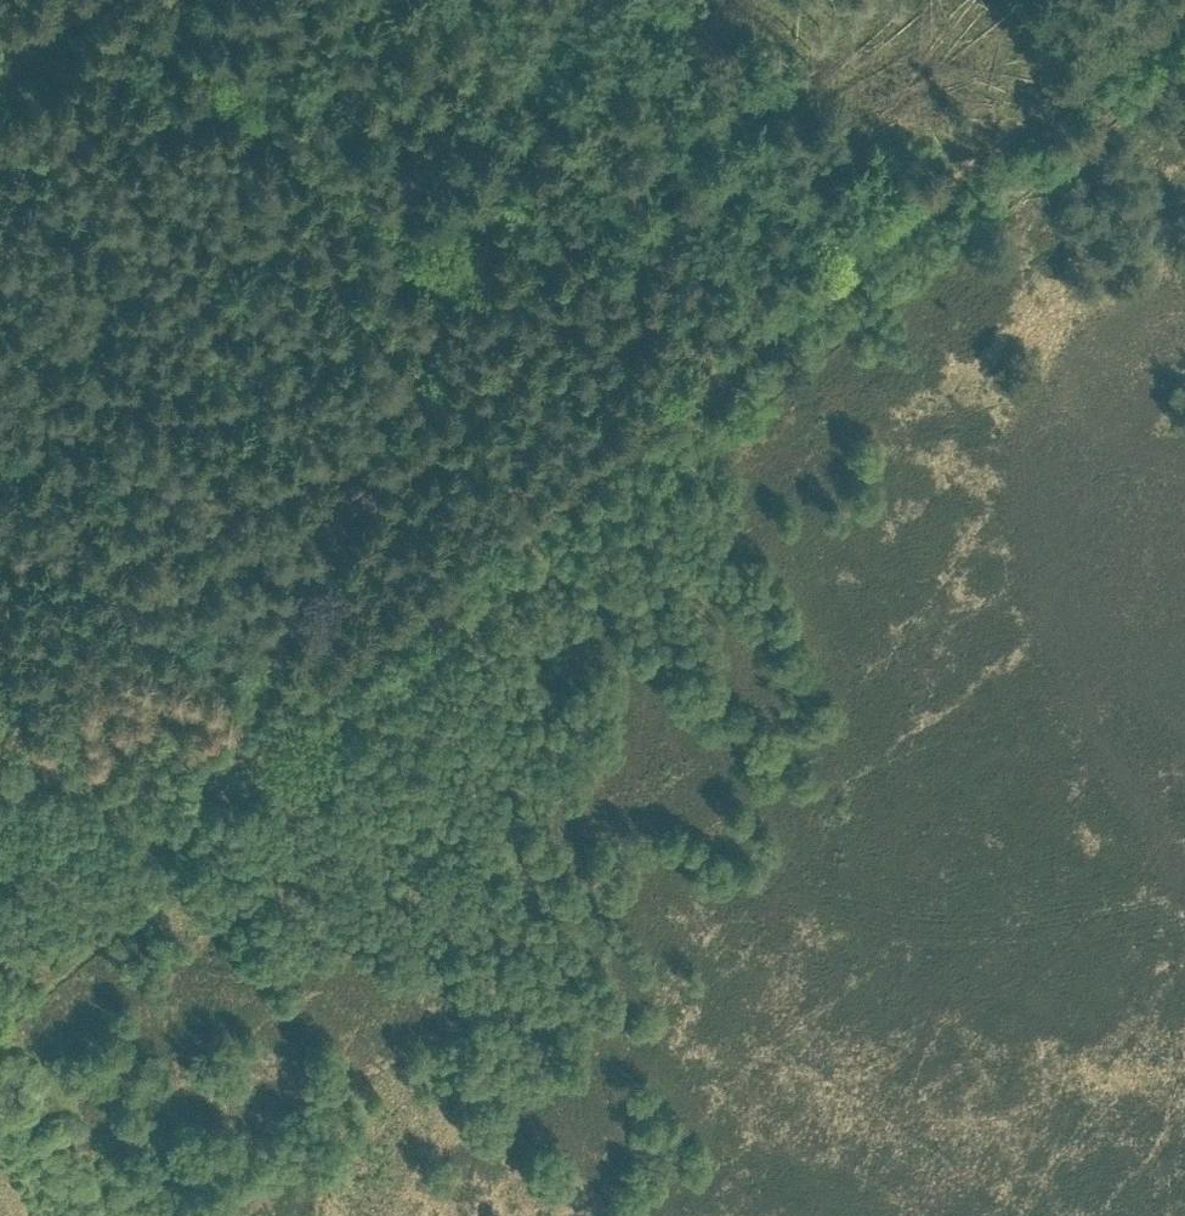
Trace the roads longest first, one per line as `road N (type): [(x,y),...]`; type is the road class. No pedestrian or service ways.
road 1 (track): [(461,271),(217,792),(1175,0)]
road 2 (track): [(461,271),(587,0)]
road 3 (track): [(217,792),(196,808),(129,798),(68,782),(0,745)]
road 4 (track): [(102,0),(0,83)]

